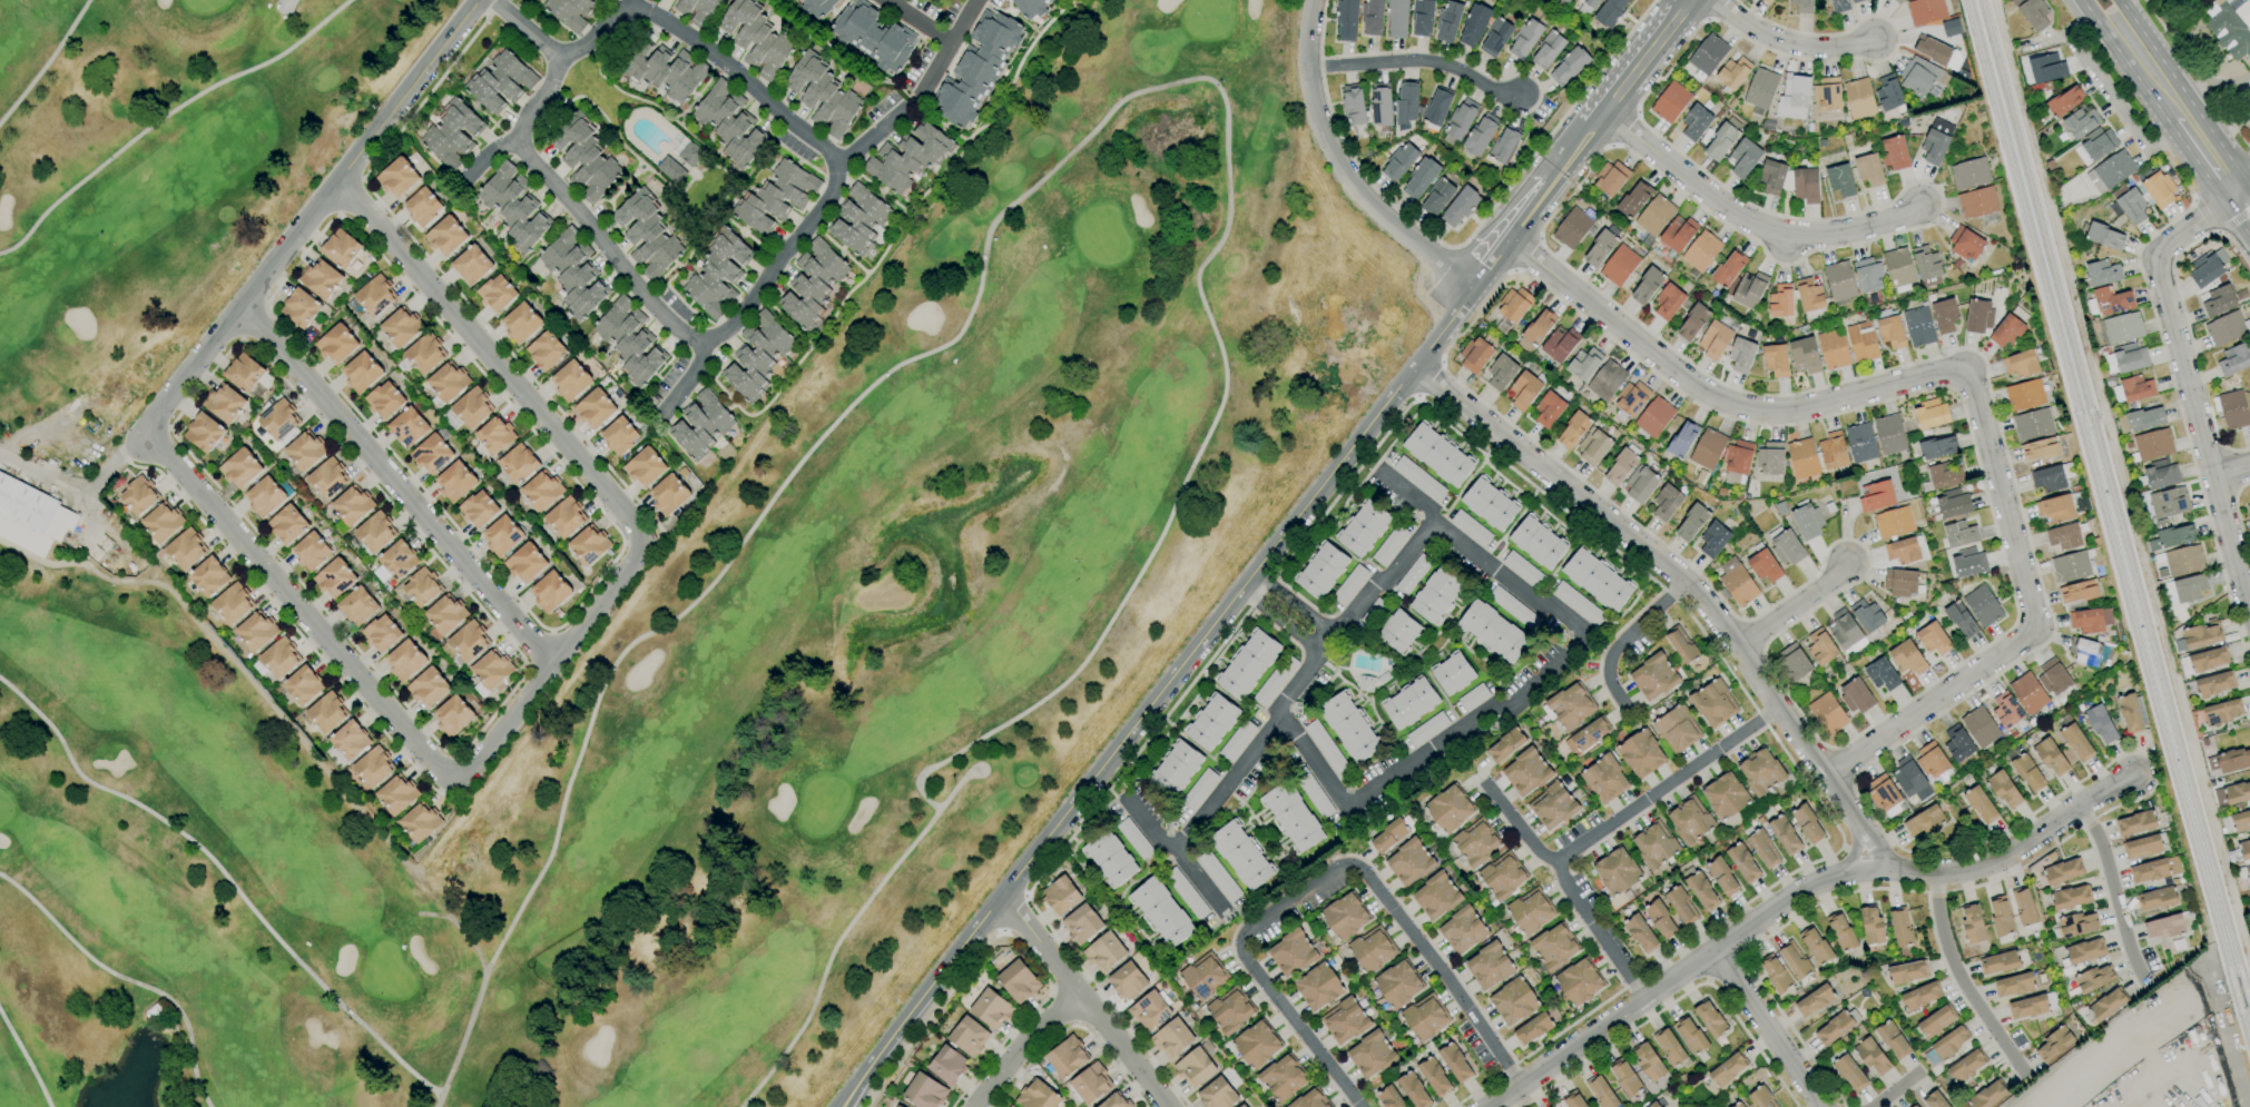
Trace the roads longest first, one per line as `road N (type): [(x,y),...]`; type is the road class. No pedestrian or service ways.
road 1 (residential): [(1826,775),(2036,627),(1964,367),(1811,409),(1759,411),(1687,379),(1504,238)]
road 2 (residential): [(591,41),(559,58),(550,89),(525,119),(521,145),(540,177),(647,296),(682,332),(707,340),(760,296),(839,192),(841,160),(680,30),(631,11),(611,17),(591,41)]
road 3 (residential): [(454,777),(479,759),(631,565),(641,541),(337,182)]
road 4 (tertiary): [(1000,896),(1414,365)]
road 5 (residential): [(1523,1087),(1360,867),(1248,949),(1364,1106)]
road 6 (residential): [(1414,365),(1711,605),(1826,775)]
road 7 (residential): [(1342,818),(1590,639),(1432,524),(1432,513),(1384,475)]
road 8 (residential): [(478,0),(153,418),(146,442)]
road 9 (residential): [(551,664),(238,306)]
road 10 (residential): [(2236,192),(2161,248),(2154,266),(2249,604)]
road 11 (residential): [(146,442),(175,463),(429,761),(454,777)]
road 12 (residential): [(1495,1106),(1804,884),(1867,867)]
road 13 (residential): [(1177,850),(1432,524)]
road 14 (residential): [(1602,115),(1786,244),(1919,206)]
road 15 (residential): [(1313,0),(1306,65),(1314,116),(1374,208),(1468,284)]
road 16 (residential): [(1867,867),(1965,873),(1996,864),(2136,773)]
road 17 (residential): [(1644,998),(1565,860),(1492,784)]
road 18 (tertiary): [(842,1106),(1000,896)]
road 19 (residential): [(1565,860),(1781,713)]
road 20 (residential): [(1935,873),(1942,938),(1967,991),(2025,1074)]
road 21 (tertiary): [(1468,284),(1602,115)]
road 22 (residential): [(1820,1106),(1711,949)]
road 23 (residential): [(2080,803),(2101,843),(2144,980)]
road 24 (residential): [(1718,0),(1786,45),(1877,42)]
road 25 (residential): [(1688,584),(1613,656),(1613,686),(1633,713)]
road 26 (residential): [(1129,800),(1230,918)]
road 27 (residential): [(1081,996),(1031,1036),(974,1106)]
road 28 (tertiary): [(1602,115),(1691,0)]
road 29 (residential): [(1081,996),(1168,1106)]
road 30 (residential): [(1738,644),(1848,565)]
road 31 (residential): [(1000,896),(1081,996)]

